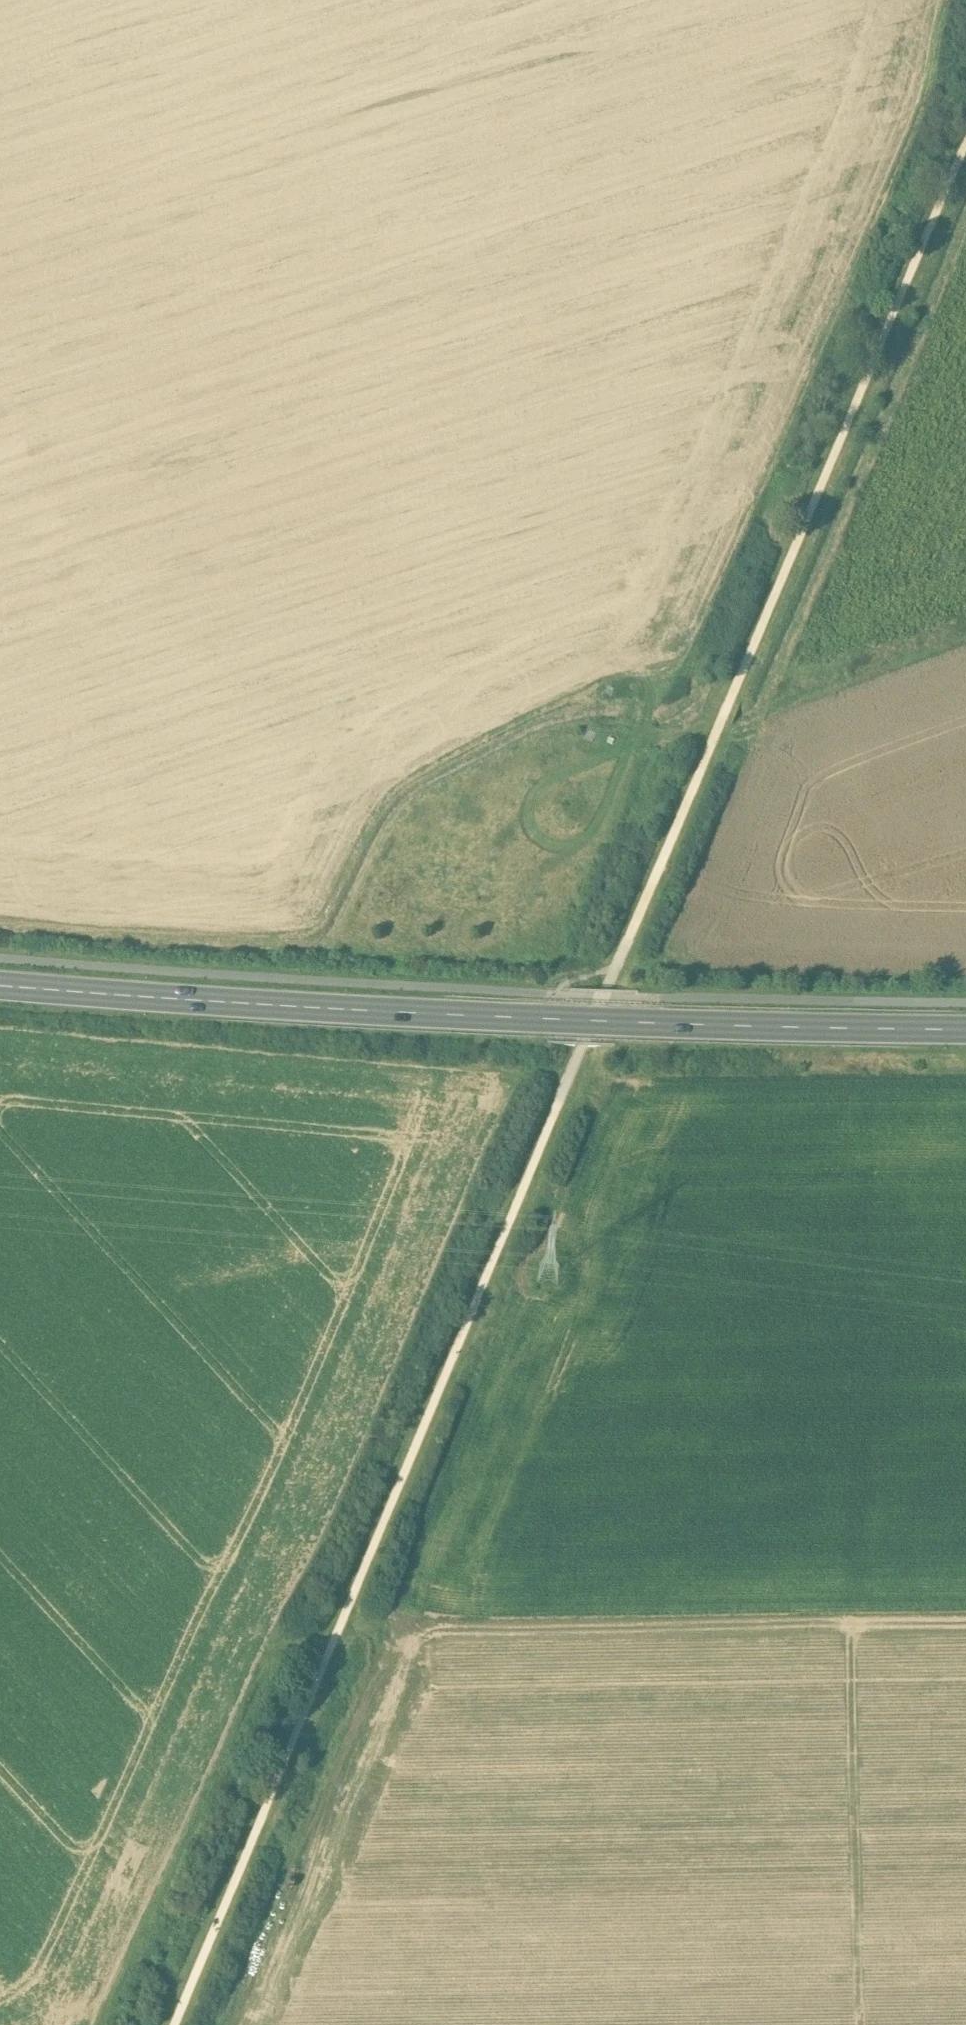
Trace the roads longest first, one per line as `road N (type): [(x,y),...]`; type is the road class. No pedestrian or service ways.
road 1 (secondary): [(965,1035),(626,1030),(0,988)]
road 2 (track): [(333,1647),(277,1652),(245,1701),(106,2024)]

